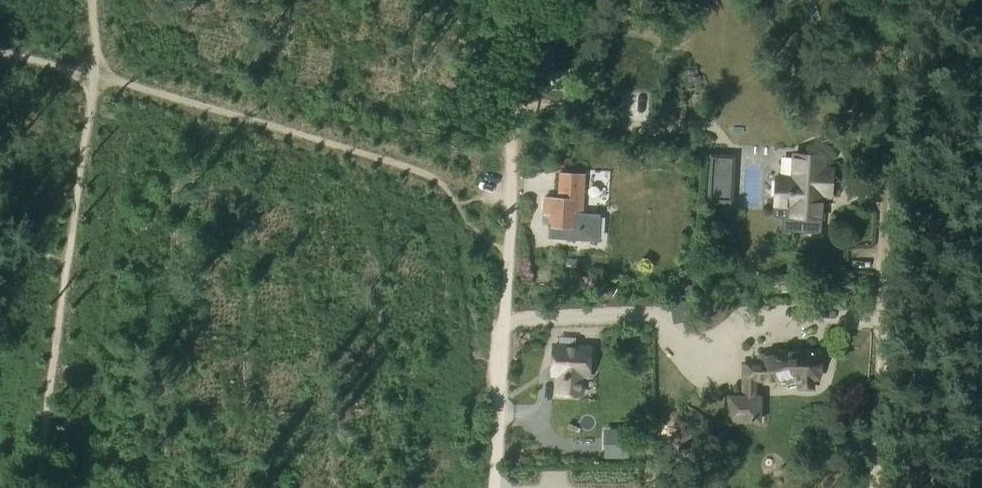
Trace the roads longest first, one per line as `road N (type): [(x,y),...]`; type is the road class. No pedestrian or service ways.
road 1 (track): [(496,487),(503,106)]
road 2 (residential): [(864,487),(869,358)]

